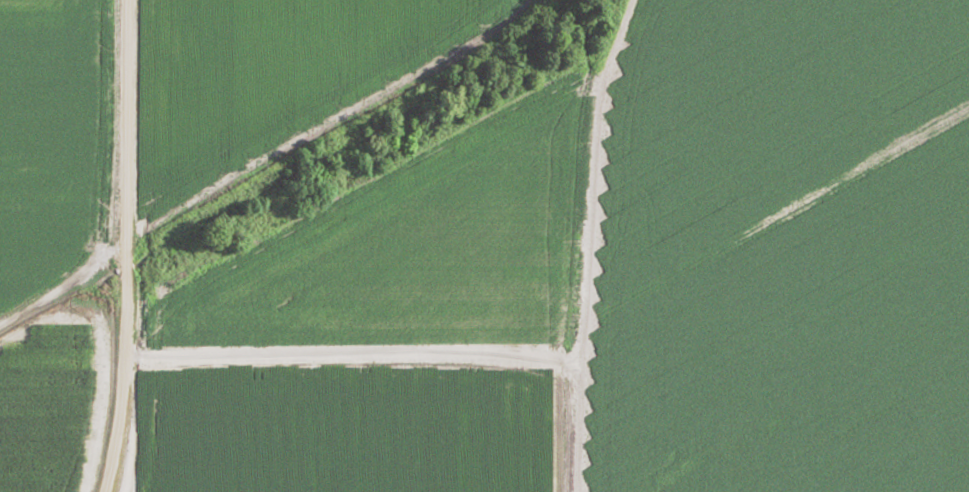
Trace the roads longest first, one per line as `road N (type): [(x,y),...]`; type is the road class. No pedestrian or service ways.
road 1 (track): [(557,491),(558,381),(541,358),(118,354)]
road 2 (residential): [(94,491),(118,354),(111,238),(119,0)]
road 3 (track): [(968,407),(688,491)]
road 4 (track): [(112,206),(99,214),(92,258),(46,295),(0,316)]

